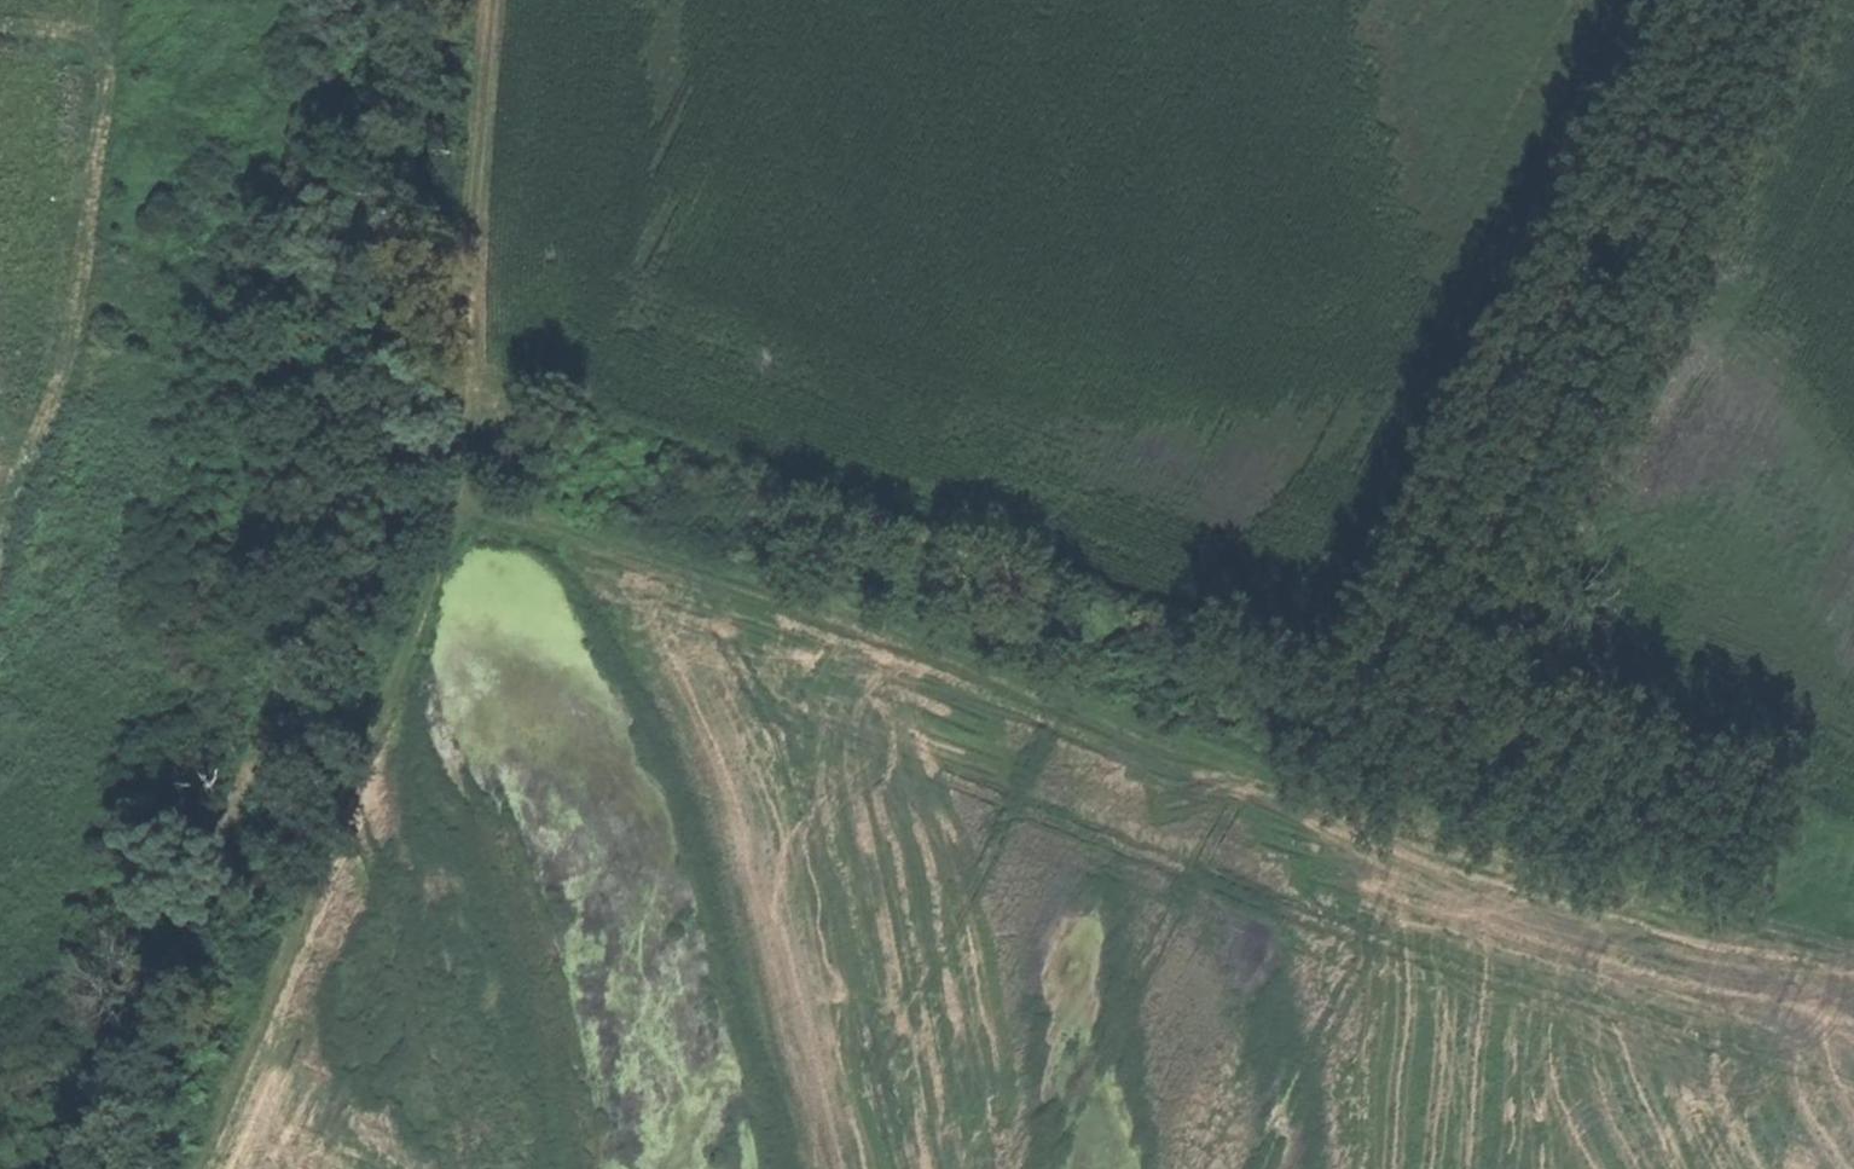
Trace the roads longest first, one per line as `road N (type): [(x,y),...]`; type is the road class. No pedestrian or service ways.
road 1 (track): [(462,484),(177,1168)]

